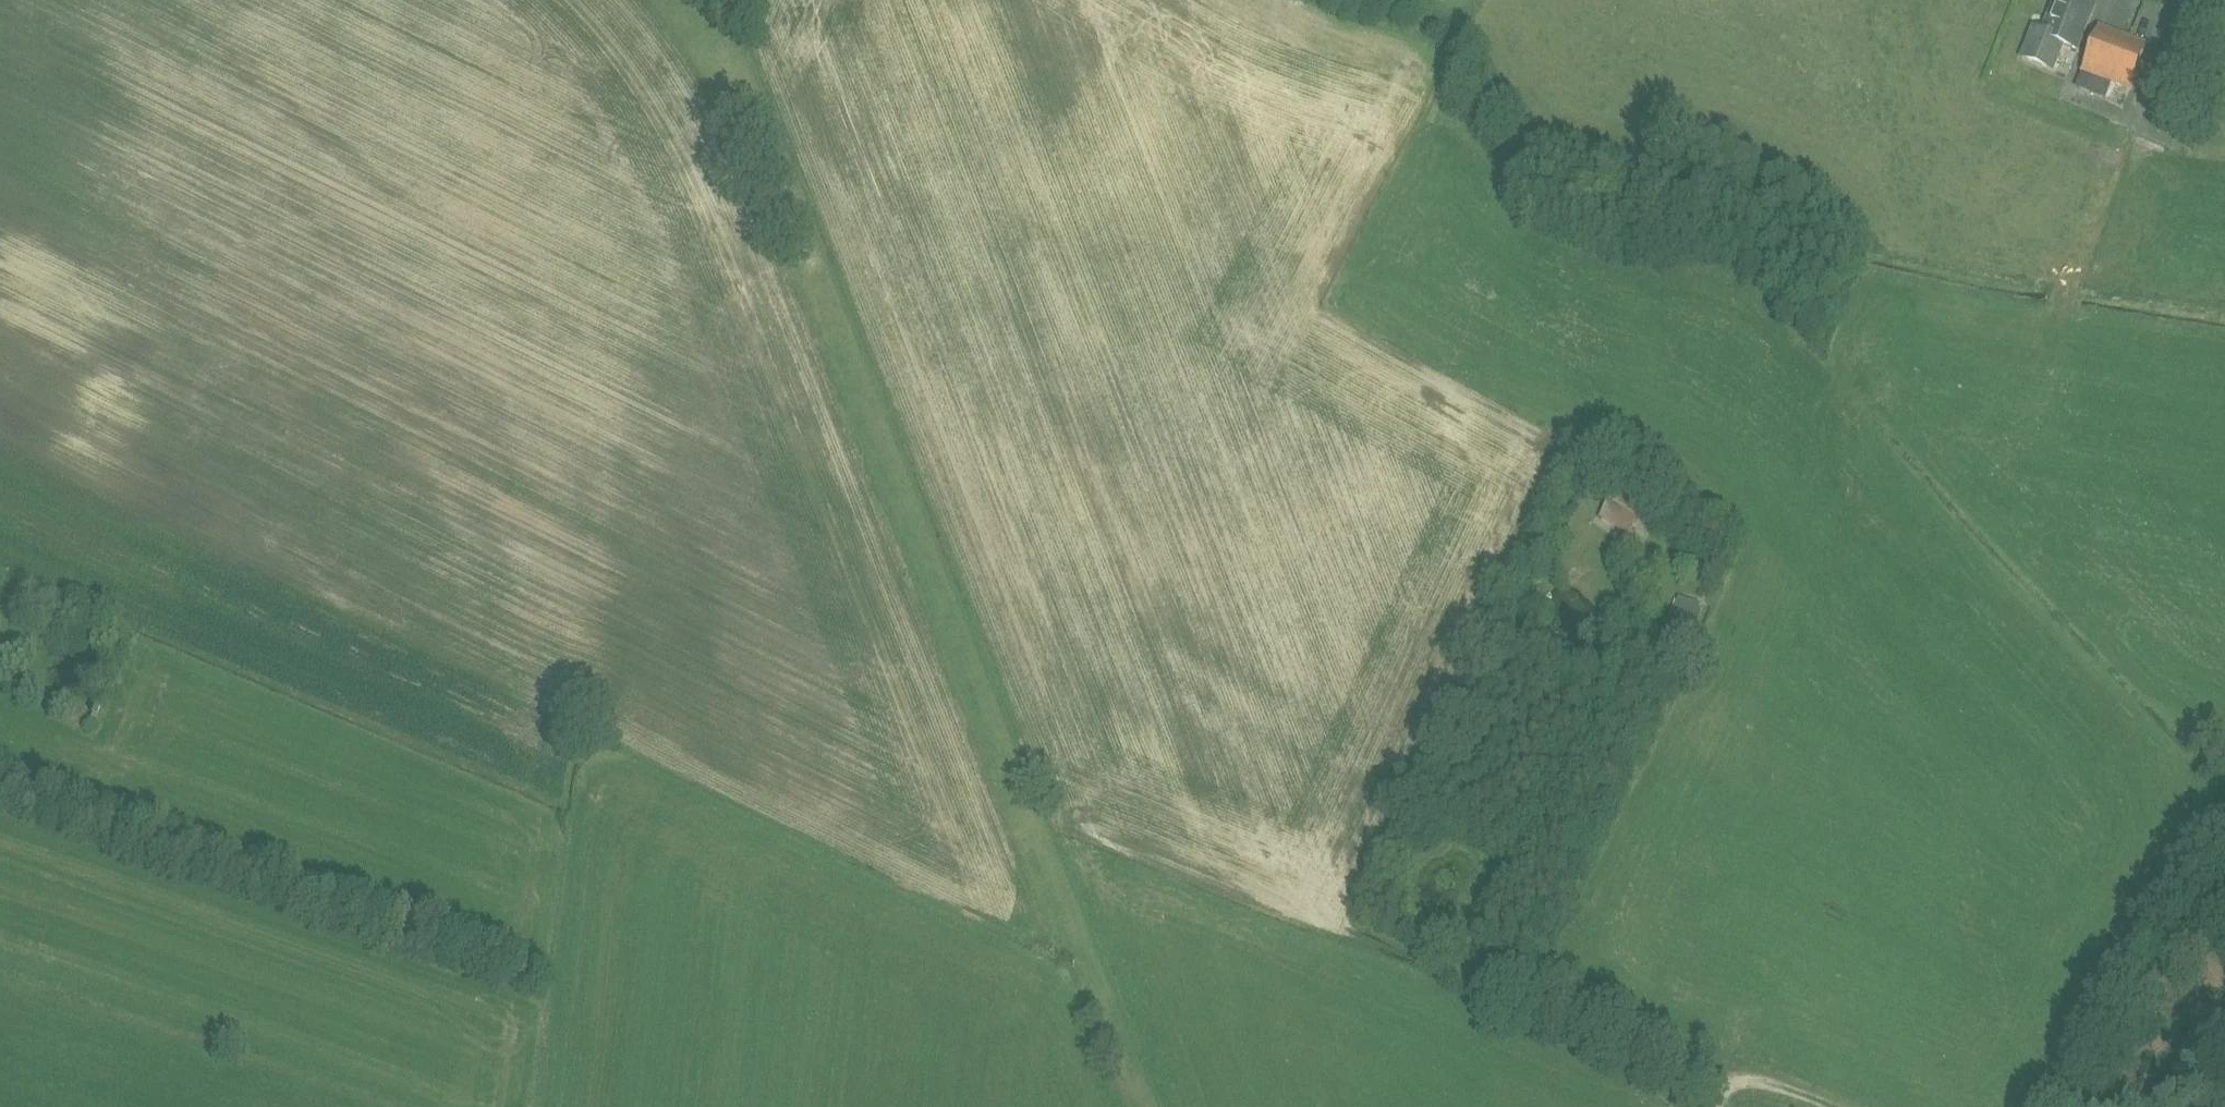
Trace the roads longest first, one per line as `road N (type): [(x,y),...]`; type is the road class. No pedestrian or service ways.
road 1 (track): [(680,0),(734,85),(895,473),(1135,1106)]
road 2 (track): [(1337,925),(1722,1067)]

